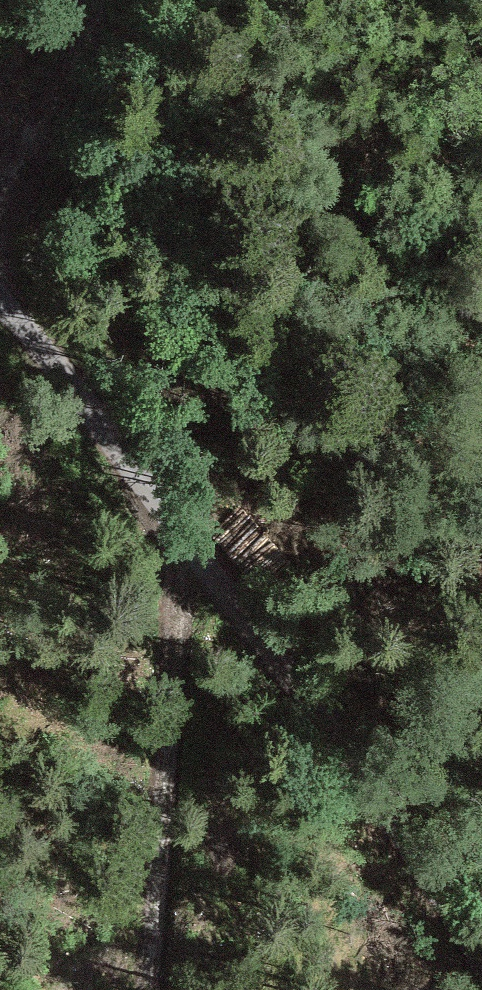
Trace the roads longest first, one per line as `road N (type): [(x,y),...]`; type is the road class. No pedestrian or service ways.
road 1 (track): [(0,297),(313,709),(481,959)]
road 2 (track): [(178,528),(156,989)]
road 3 (track): [(0,211),(59,103),(91,14),(88,0)]

